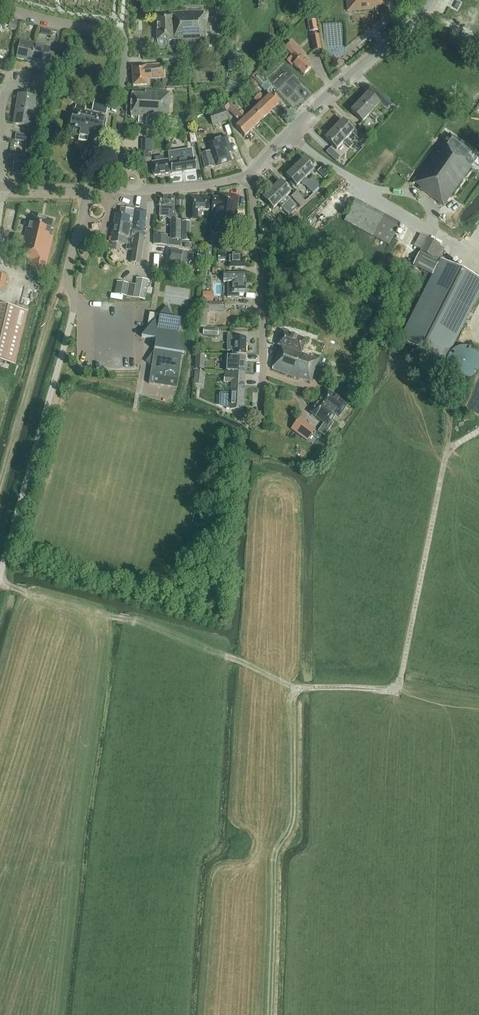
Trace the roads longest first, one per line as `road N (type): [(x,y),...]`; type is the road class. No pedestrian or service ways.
road 1 (track): [(478,429),(447,451),(396,691),(296,689),(232,659)]
road 2 (track): [(296,689),(293,815),(274,860),(269,1014)]
road 3 (unclassified): [(0,575),(76,302)]
road 4 (residential): [(115,189),(120,31),(0,4)]
road 5 (tertiary): [(247,175),(431,0)]
road 6 (residential): [(261,419),(263,304),(247,175)]
road 7 (track): [(66,281),(0,489)]
road 8 (residential): [(3,186),(9,84),(43,90)]
road 9 (residential): [(115,189),(247,175)]

